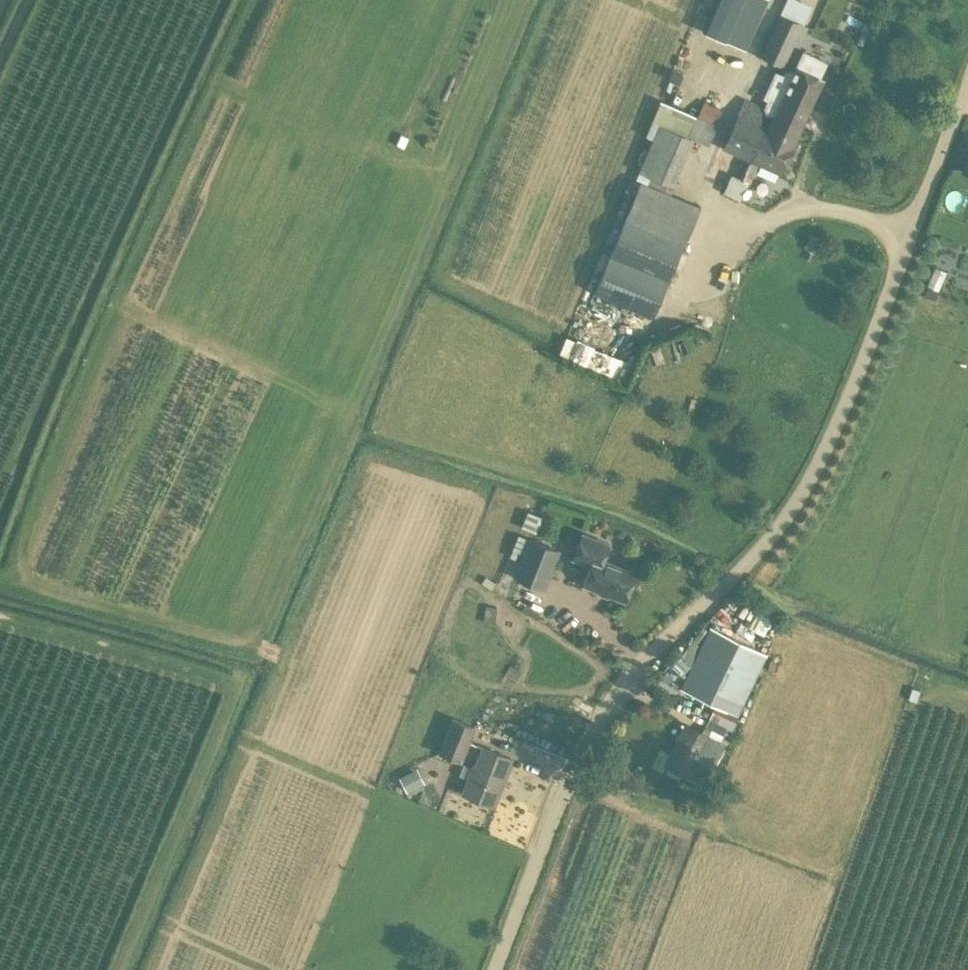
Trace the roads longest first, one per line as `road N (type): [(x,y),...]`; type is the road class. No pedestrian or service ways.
road 1 (unclassified): [(480,969),(550,782),(605,693),(773,515),(803,462),(967,58)]

